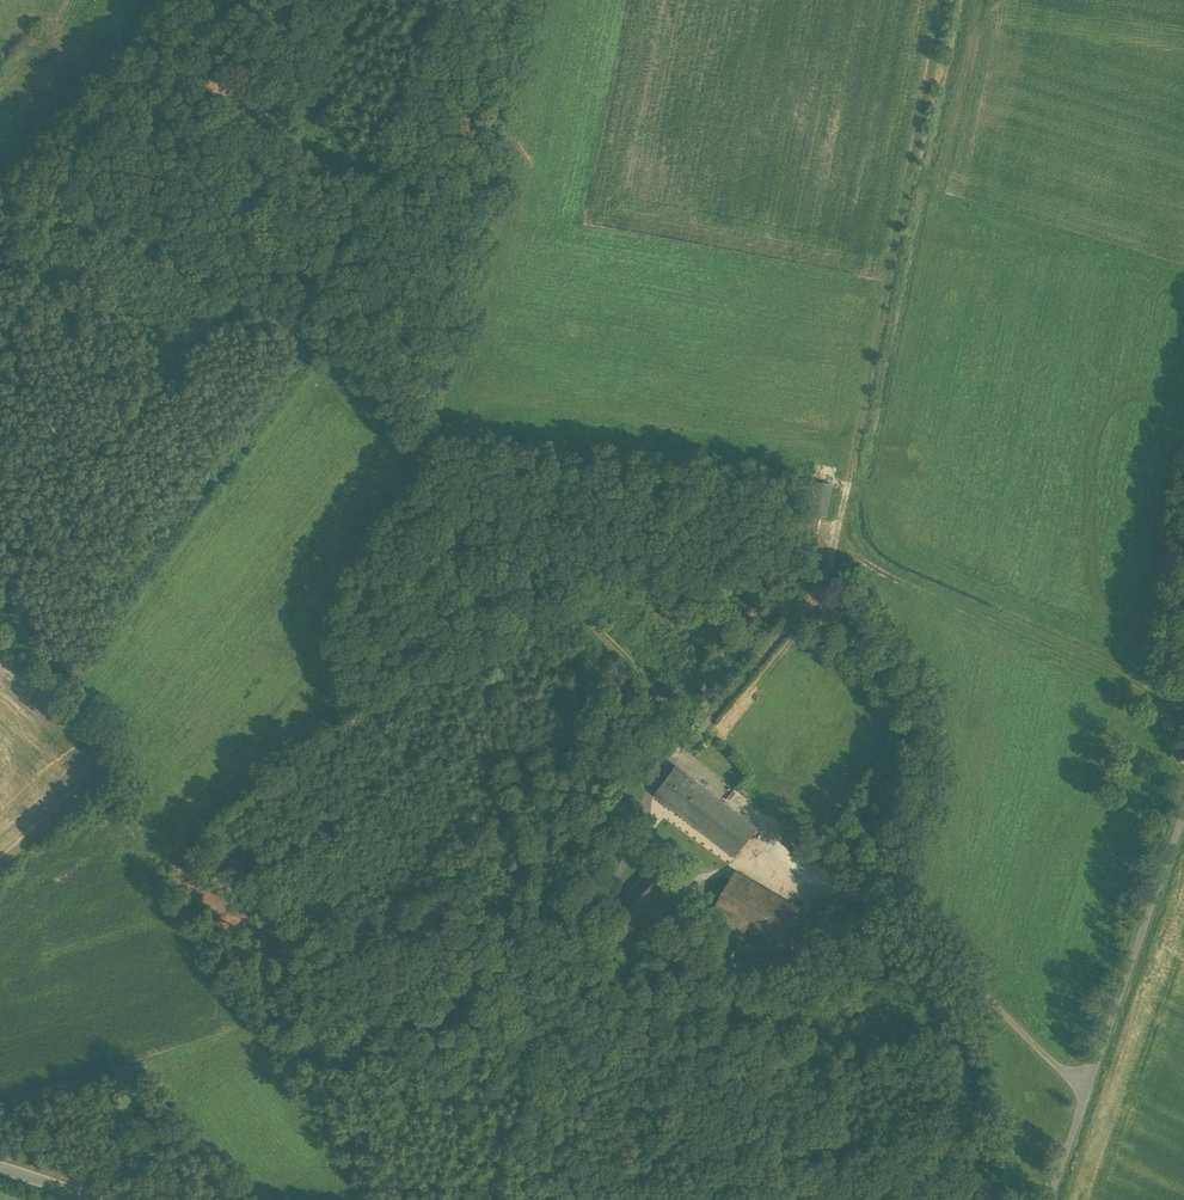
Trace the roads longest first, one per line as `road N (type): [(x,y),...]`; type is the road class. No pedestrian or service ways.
road 1 (track): [(0,156),(58,199),(338,348),(617,622),(696,737),(825,573),(833,514)]
road 2 (unclassified): [(1079,1084),(903,909),(864,898),(776,894)]
road 3 (unclassified): [(1079,1084),(1183,799)]
road 4 (track): [(696,737),(649,790),(636,842)]
road 5 (unclassified): [(1037,1199),(1079,1084)]

